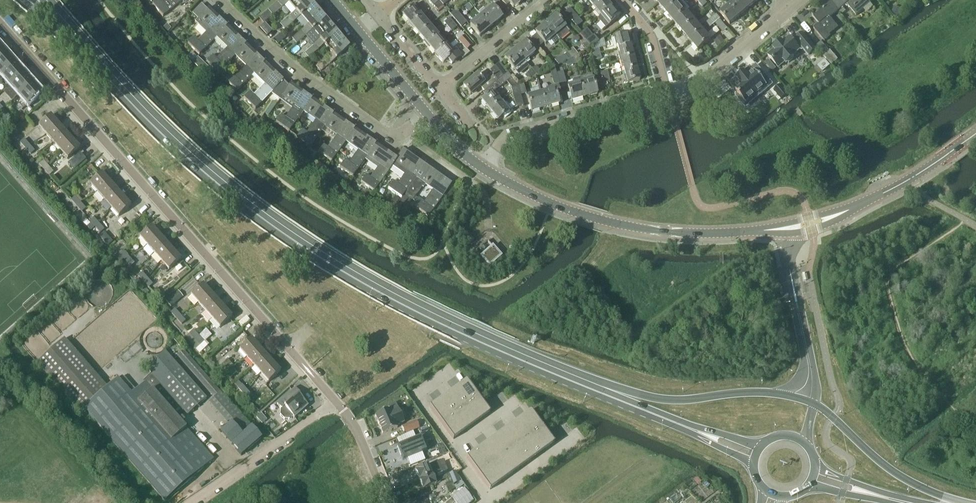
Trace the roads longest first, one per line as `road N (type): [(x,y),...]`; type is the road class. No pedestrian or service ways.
road 1 (primary): [(692,430),(449,329),(284,233),(187,160),(38,0)]
road 2 (residential): [(307,370),(0,25)]
road 3 (tertiary): [(783,226),(701,235),(633,229),(550,204),(481,168)]
road 4 (residential): [(398,138),(359,117),(217,0)]
road 5 (tertiary): [(783,226),(878,196),(975,133)]
road 6 (residential): [(481,168),(507,135),(667,93)]
road 7 (unclassified): [(186,502),(336,402)]
road 8 (residential): [(667,93),(703,80),(788,8)]
road 9 (residential): [(489,237),(484,193),(398,138)]
road 10 (residential): [(440,88),(546,0)]

